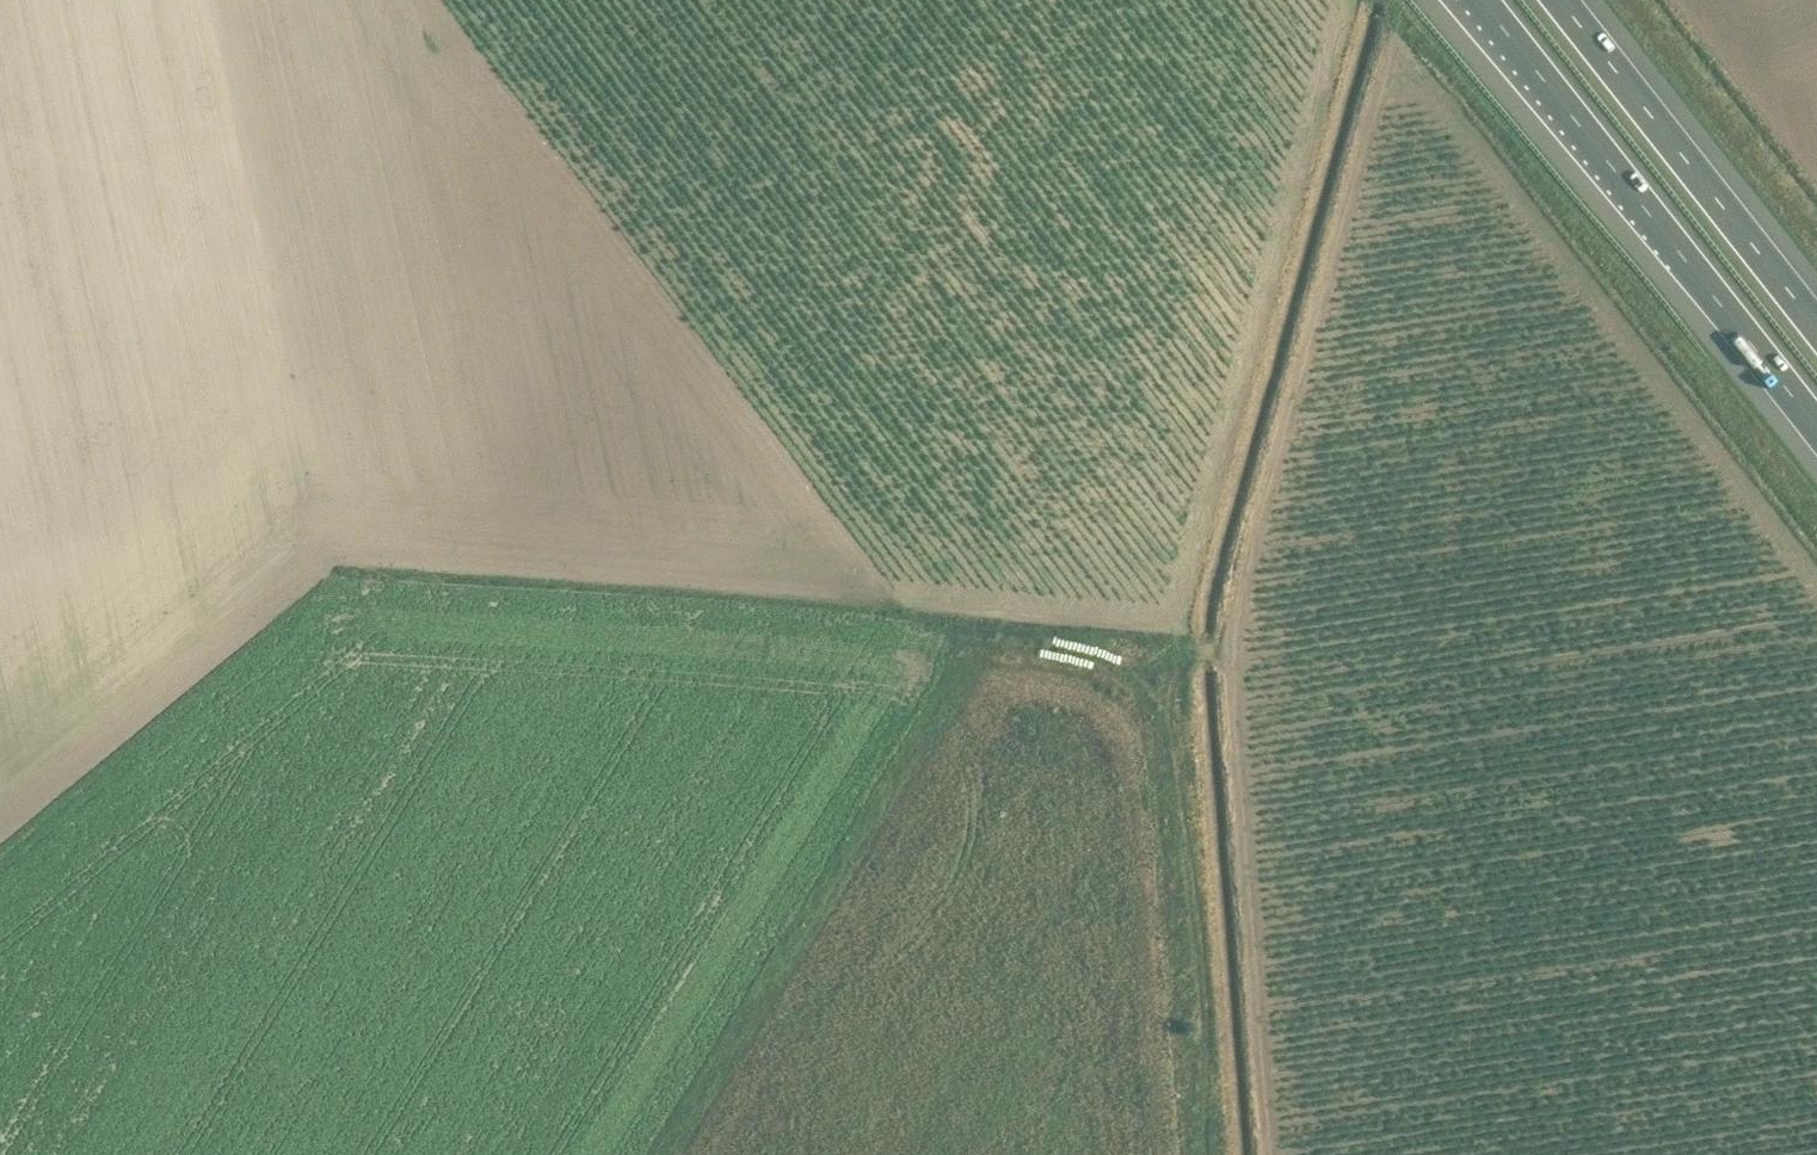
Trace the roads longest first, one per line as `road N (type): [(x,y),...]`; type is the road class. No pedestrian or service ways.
road 1 (motorway): [(1482,0),(1816,427)]
road 2 (motorway): [(1816,328),(1559,0)]

